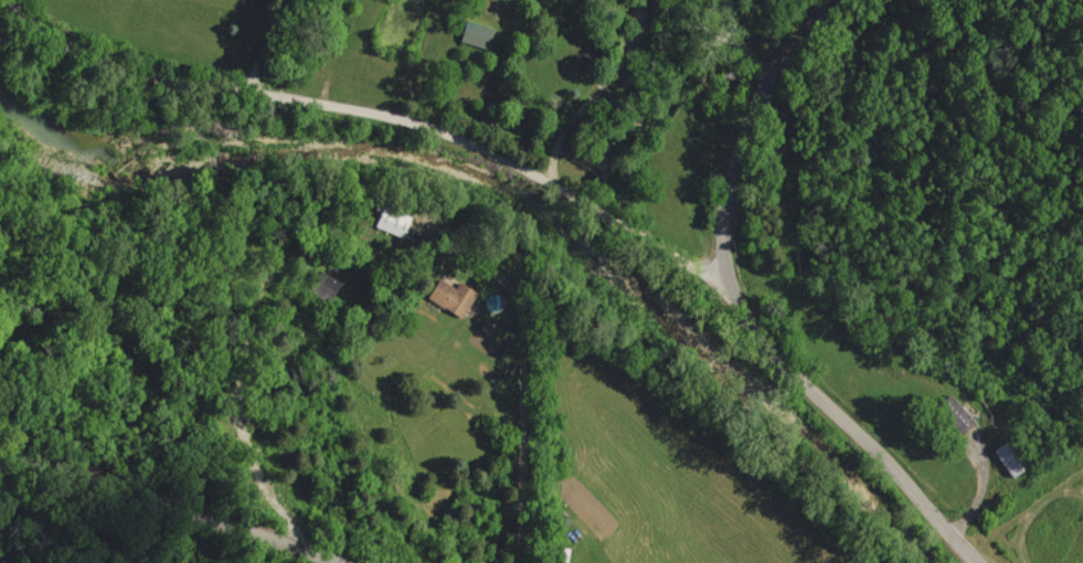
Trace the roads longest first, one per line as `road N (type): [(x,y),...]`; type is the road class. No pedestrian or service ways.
road 1 (residential): [(976,562),(831,412),(689,299),(692,193),(702,156),(732,106),(788,56),(838,42),(892,0)]
road 2 (residential): [(689,299),(580,232),(389,161),(265,149),(187,131),(72,89),(0,36)]
road 3 (residential): [(354,562),(235,508),(81,459),(0,468)]

